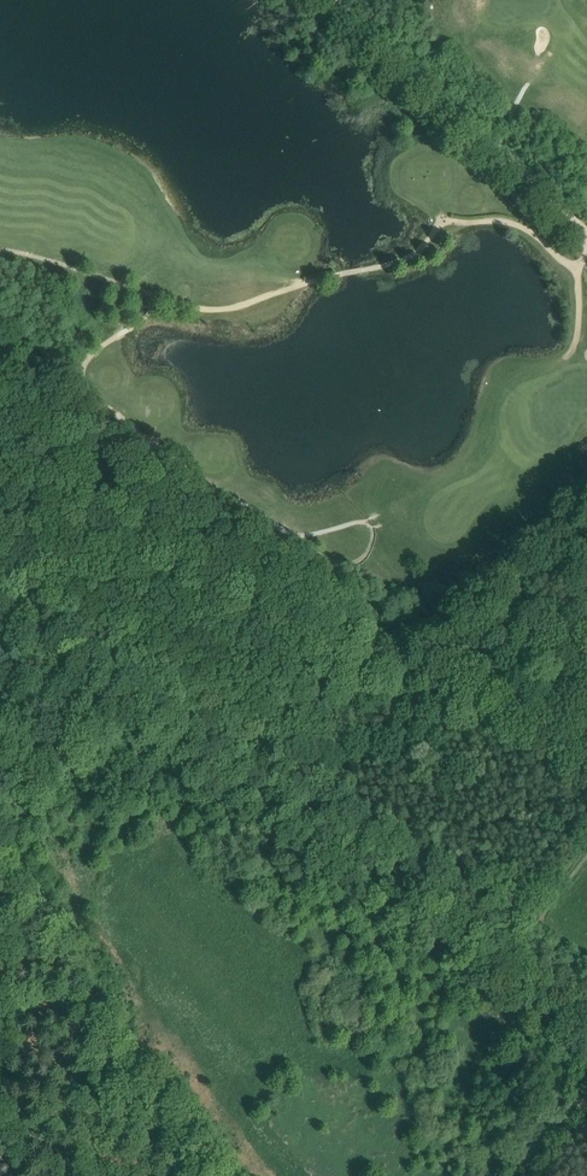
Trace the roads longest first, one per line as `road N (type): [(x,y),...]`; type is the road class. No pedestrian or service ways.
road 1 (track): [(323,0),(586,237)]

